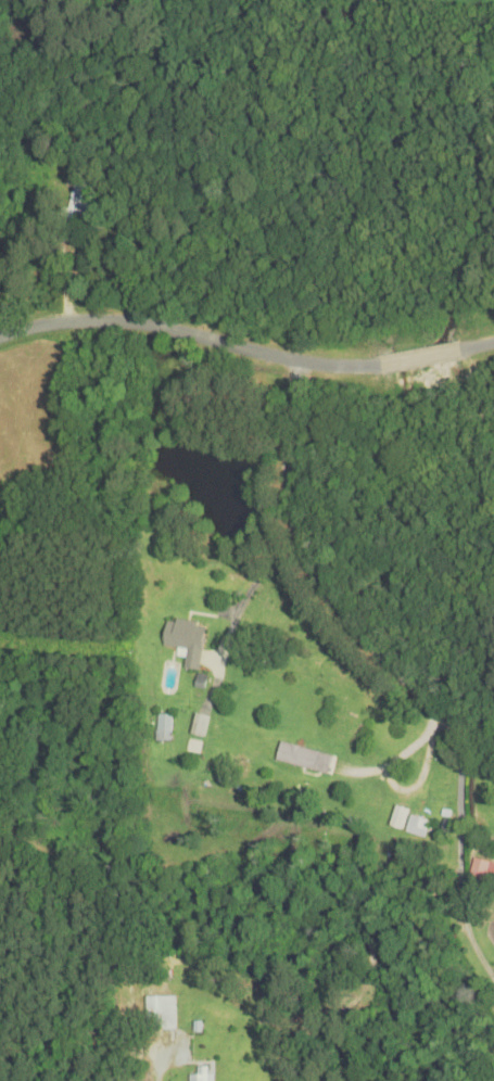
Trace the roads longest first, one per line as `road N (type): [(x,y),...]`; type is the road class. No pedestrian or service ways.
road 1 (residential): [(295,363),(284,461),(293,530),(360,624),(459,733),(458,878)]
road 2 (residential): [(0,335),(69,319),(148,322),(295,363),(380,366)]

